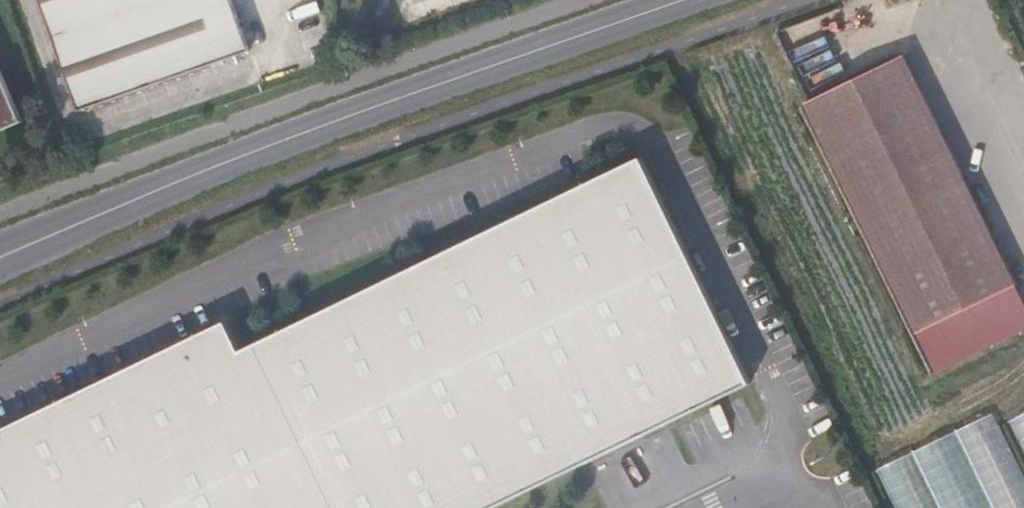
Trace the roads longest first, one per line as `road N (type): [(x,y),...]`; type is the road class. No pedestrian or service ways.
road 1 (secondary): [(0,264),(234,158),(695,0)]

